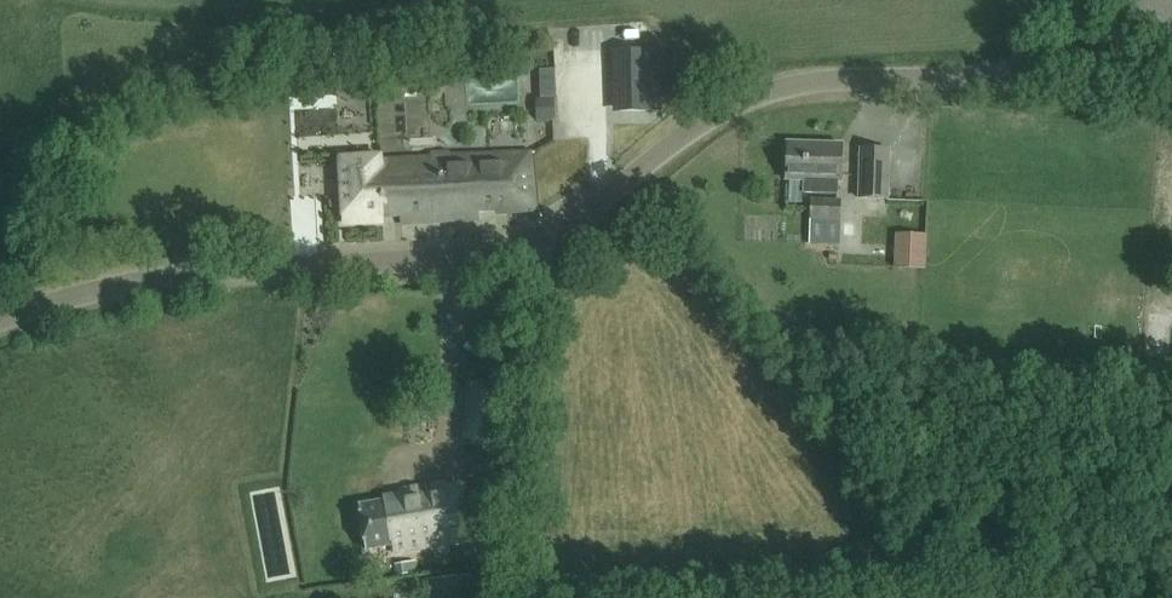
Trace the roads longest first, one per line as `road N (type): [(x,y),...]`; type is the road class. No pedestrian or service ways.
road 1 (tertiary): [(0,321),(81,294),(161,280),(448,257),(539,241),(731,103),(818,81),(997,73),(1169,21)]

